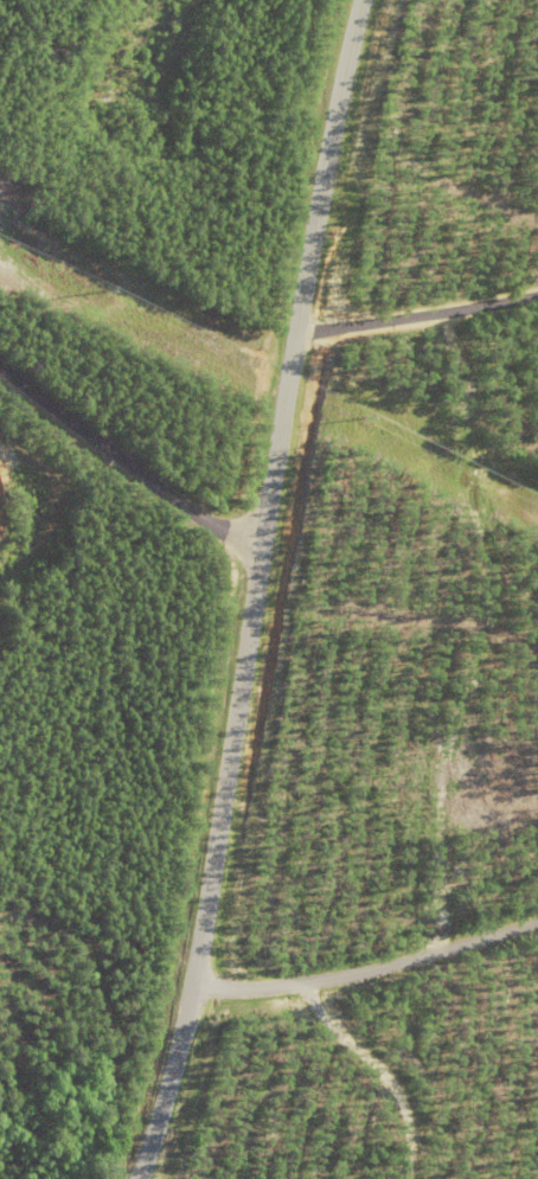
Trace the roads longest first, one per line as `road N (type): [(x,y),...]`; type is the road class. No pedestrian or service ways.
road 1 (primary): [(136,1178),(193,981),(297,338),(368,0)]
road 2 (residential): [(193,981),(306,983),(537,922)]
road 3 (residential): [(263,544),(217,527),(0,362)]
road 4 (residential): [(297,338),(453,316),(537,290)]
road 5 (track): [(306,983),(331,1029),(392,1078),(409,1124),(409,1178)]

